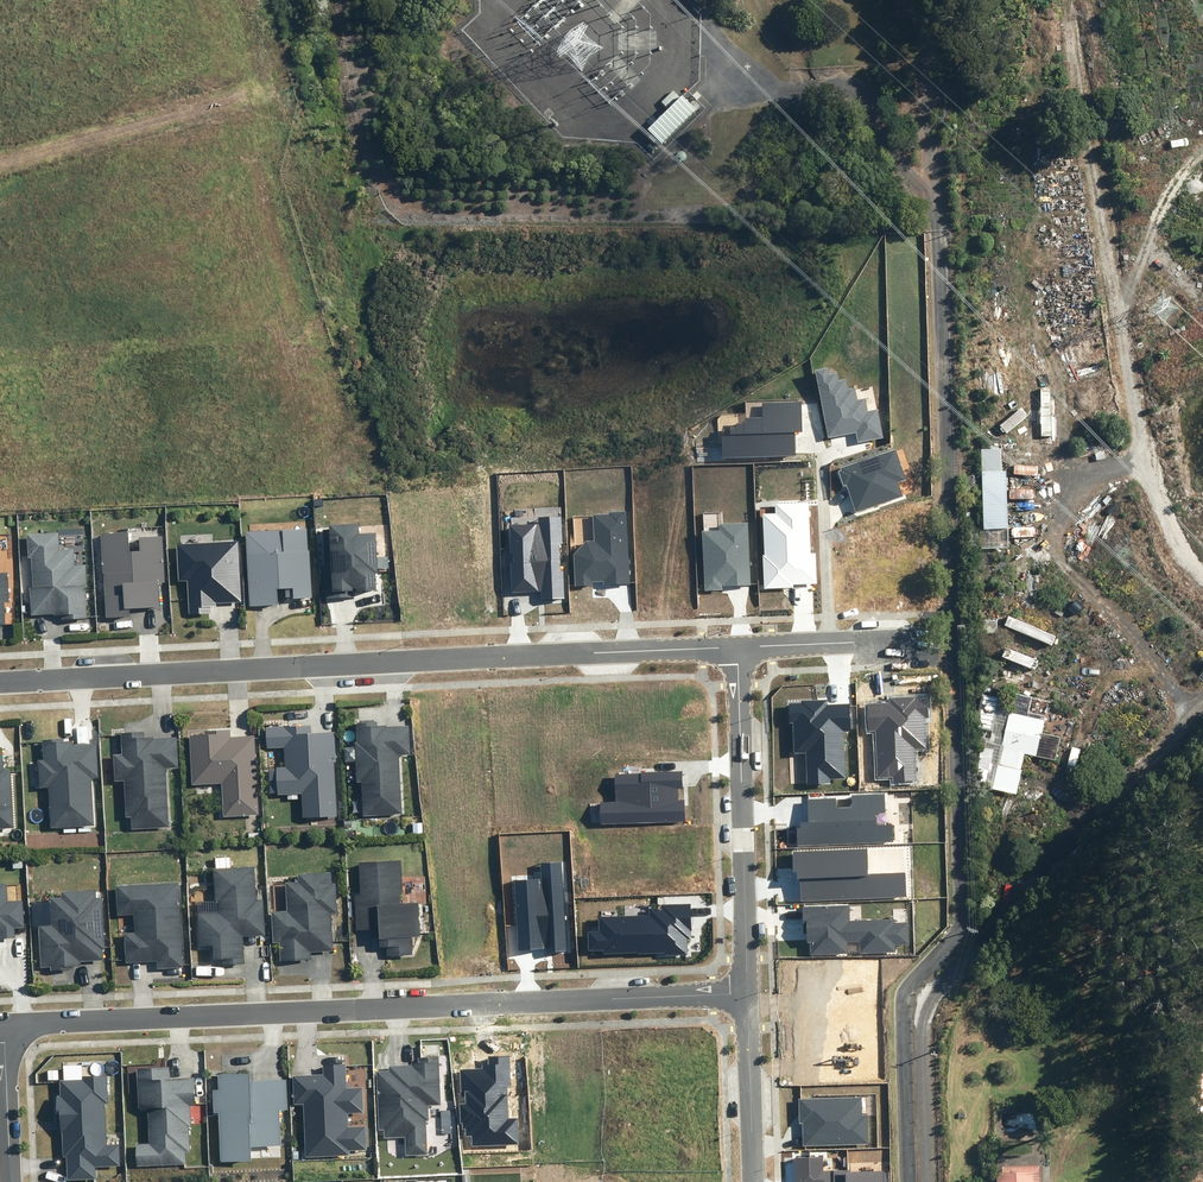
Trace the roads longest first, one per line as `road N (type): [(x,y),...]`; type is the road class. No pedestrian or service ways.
road 1 (residential): [(5,1027),(714,994)]
road 2 (residential): [(0,680),(407,657)]
road 3 (residential): [(738,648),(747,992)]
road 4 (residential): [(738,648),(407,657)]
road 5 (residential): [(747,992),(753,1181)]
road 6 (residential): [(922,638),(738,648)]
road 7 (residential): [(5,1027),(10,1181)]

